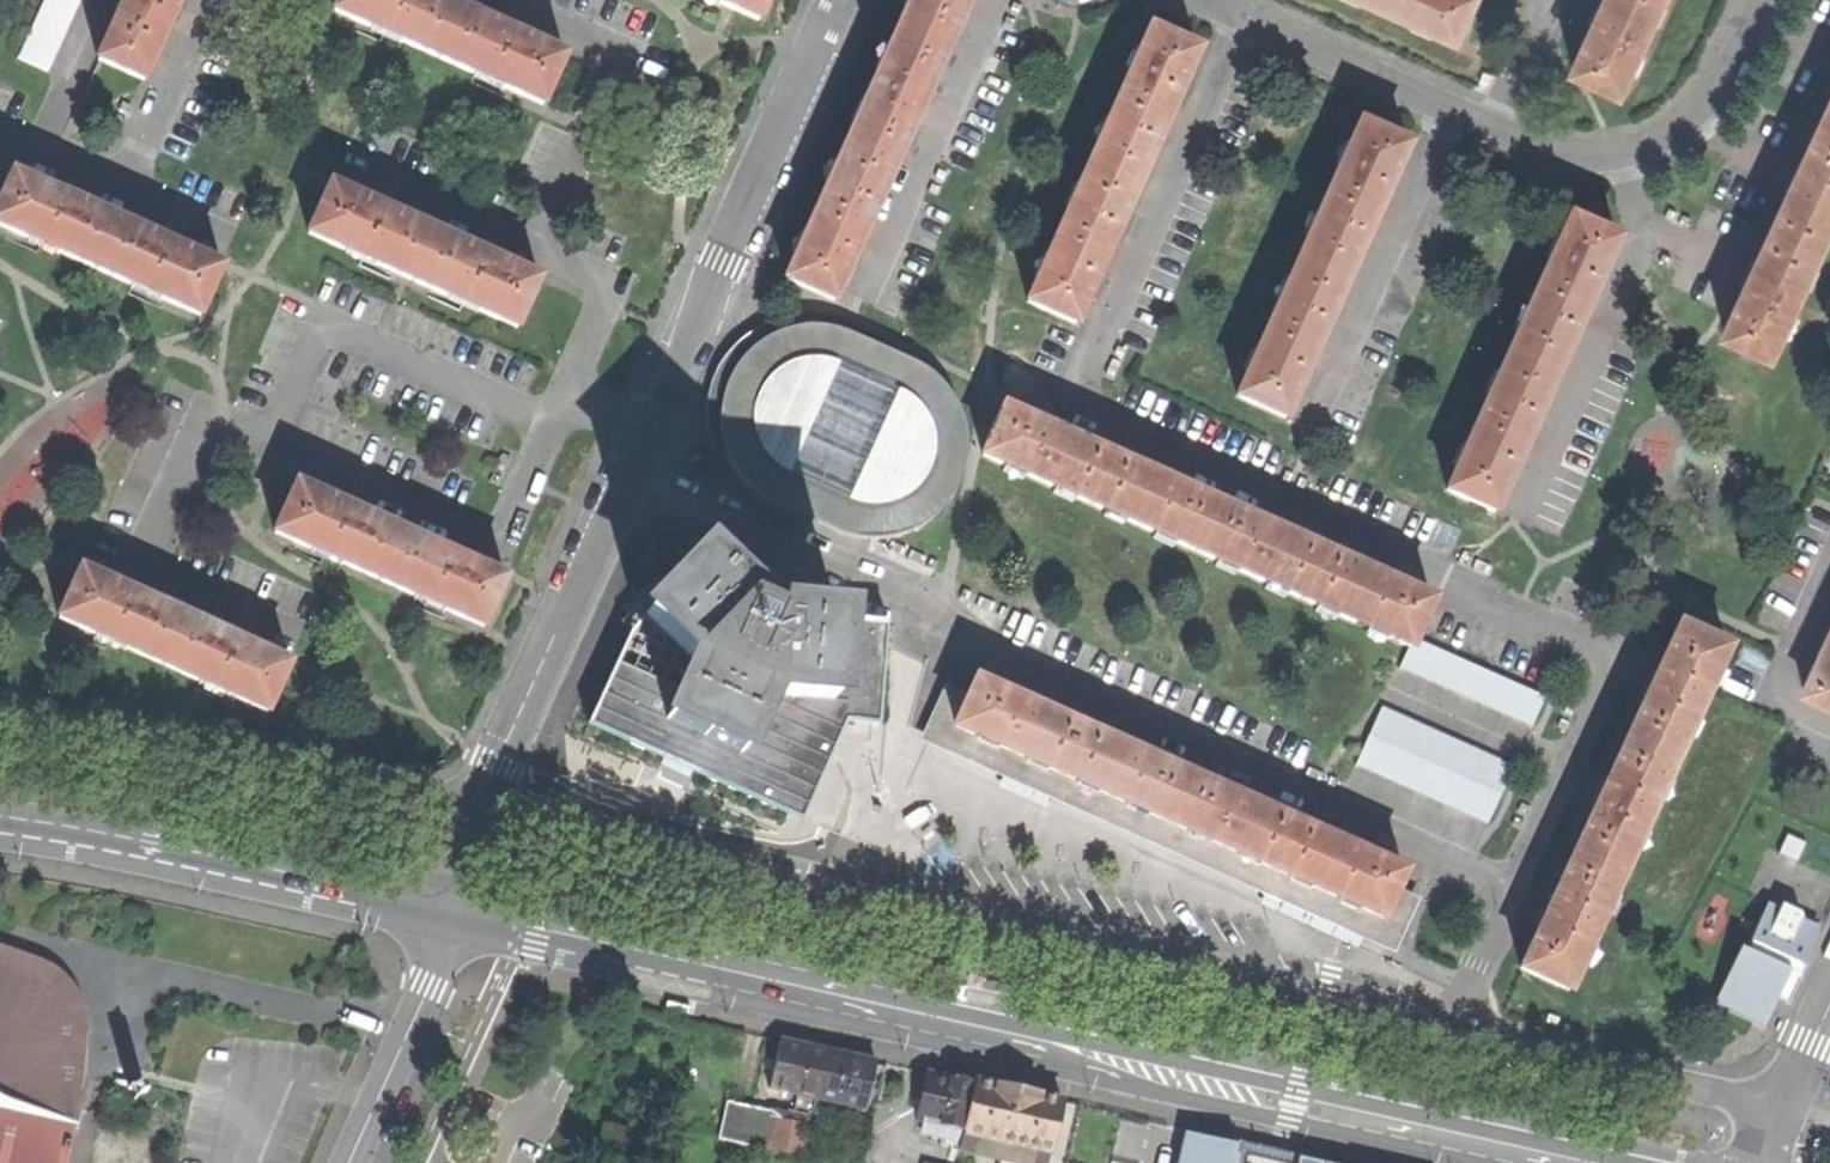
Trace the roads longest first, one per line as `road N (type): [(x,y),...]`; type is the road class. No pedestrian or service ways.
road 1 (residential): [(1782,1110),(1617,1057),(485,800)]
road 2 (secondary): [(448,914),(1594,1162)]
road 3 (residential): [(842,0),(485,800)]
road 4 (residential): [(1211,0),(1524,137),(1589,153),(1631,148),(1696,113),(1755,0)]
road 5 (residential): [(485,800),(156,727),(0,707)]
road 6 (secondary): [(0,817),(448,914)]
road 7 (unclassified): [(448,914),(346,1162)]

